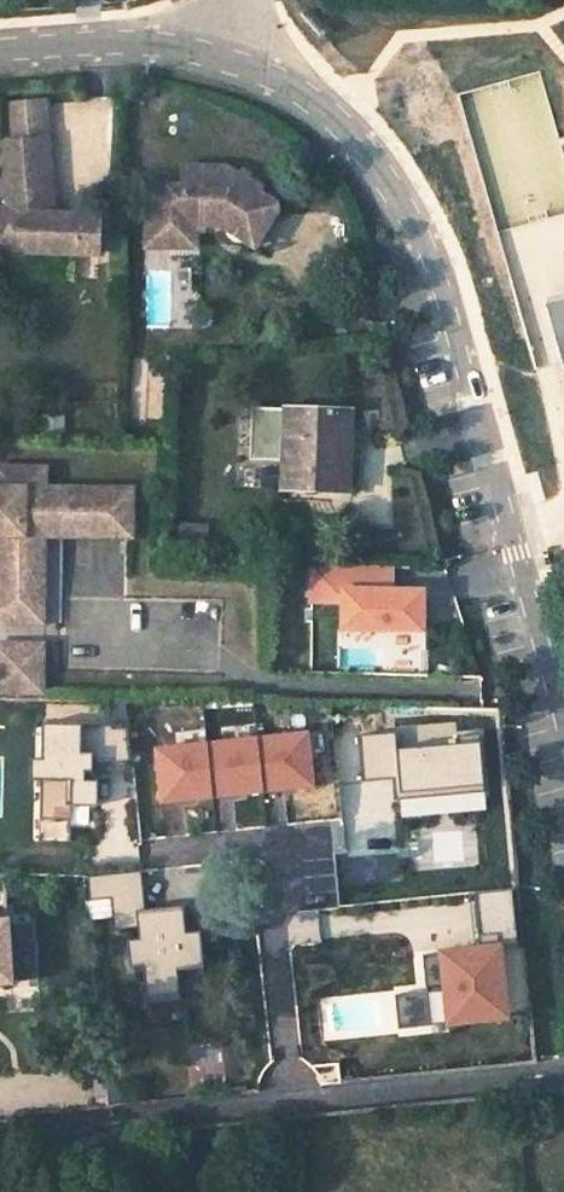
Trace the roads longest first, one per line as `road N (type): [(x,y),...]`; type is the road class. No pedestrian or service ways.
road 1 (residential): [(0,49),(140,42),(223,58),(296,90),(352,139),(412,228),(441,291),(563,725)]
road 2 (residential): [(0,1130),(563,1065)]

